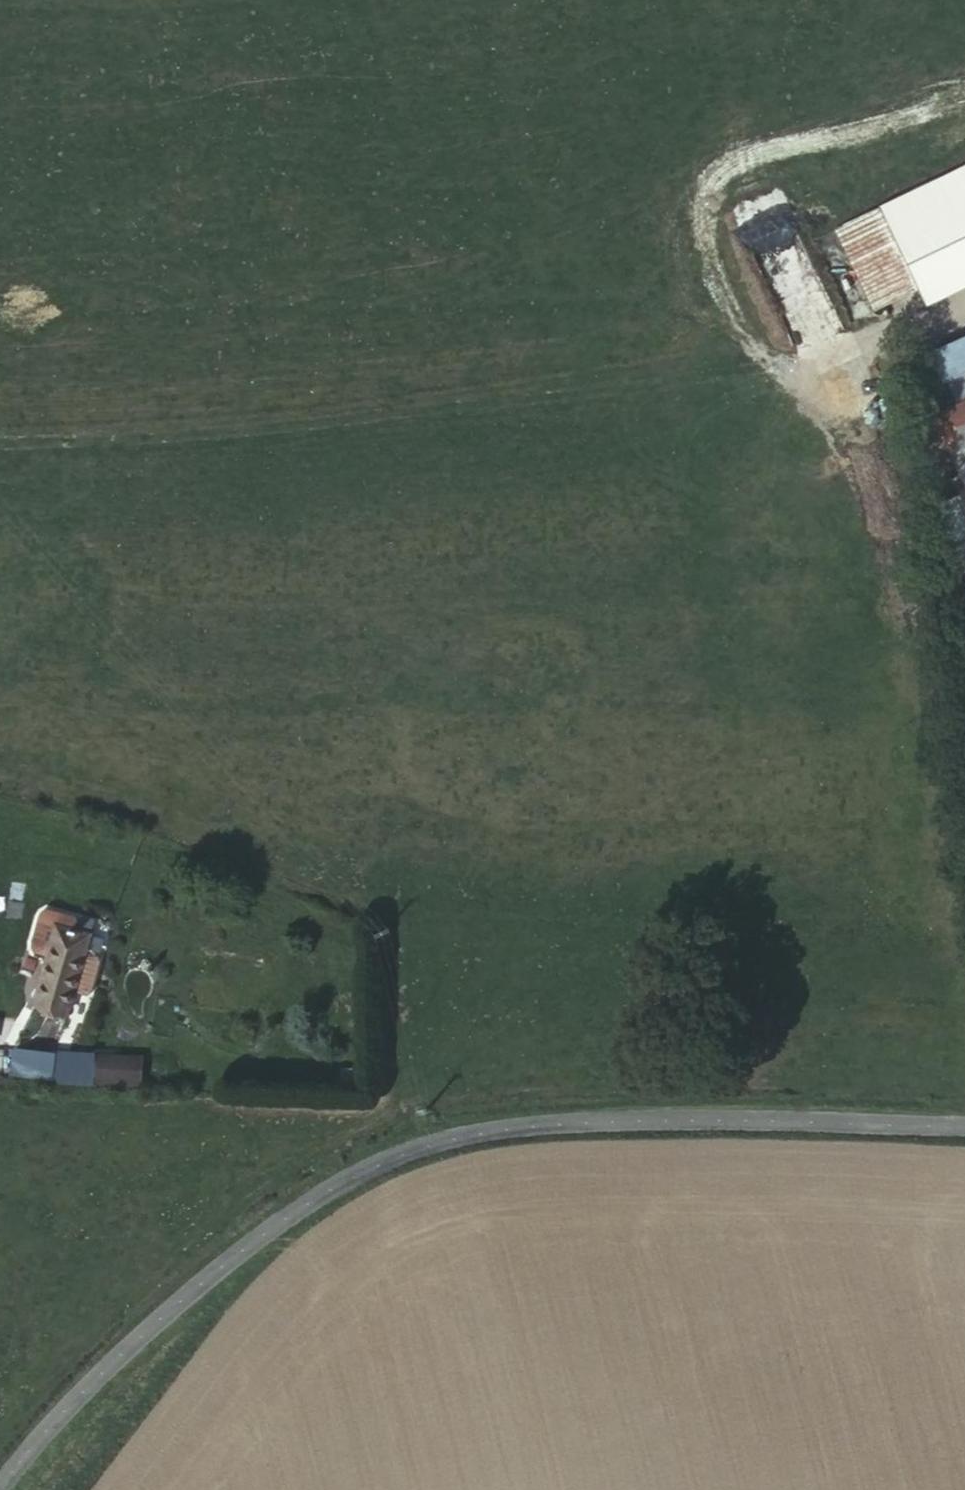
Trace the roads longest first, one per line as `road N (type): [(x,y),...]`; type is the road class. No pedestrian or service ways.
road 1 (tertiary): [(8,1489),(158,1313),(401,1154),(572,1112),(964,1115)]

